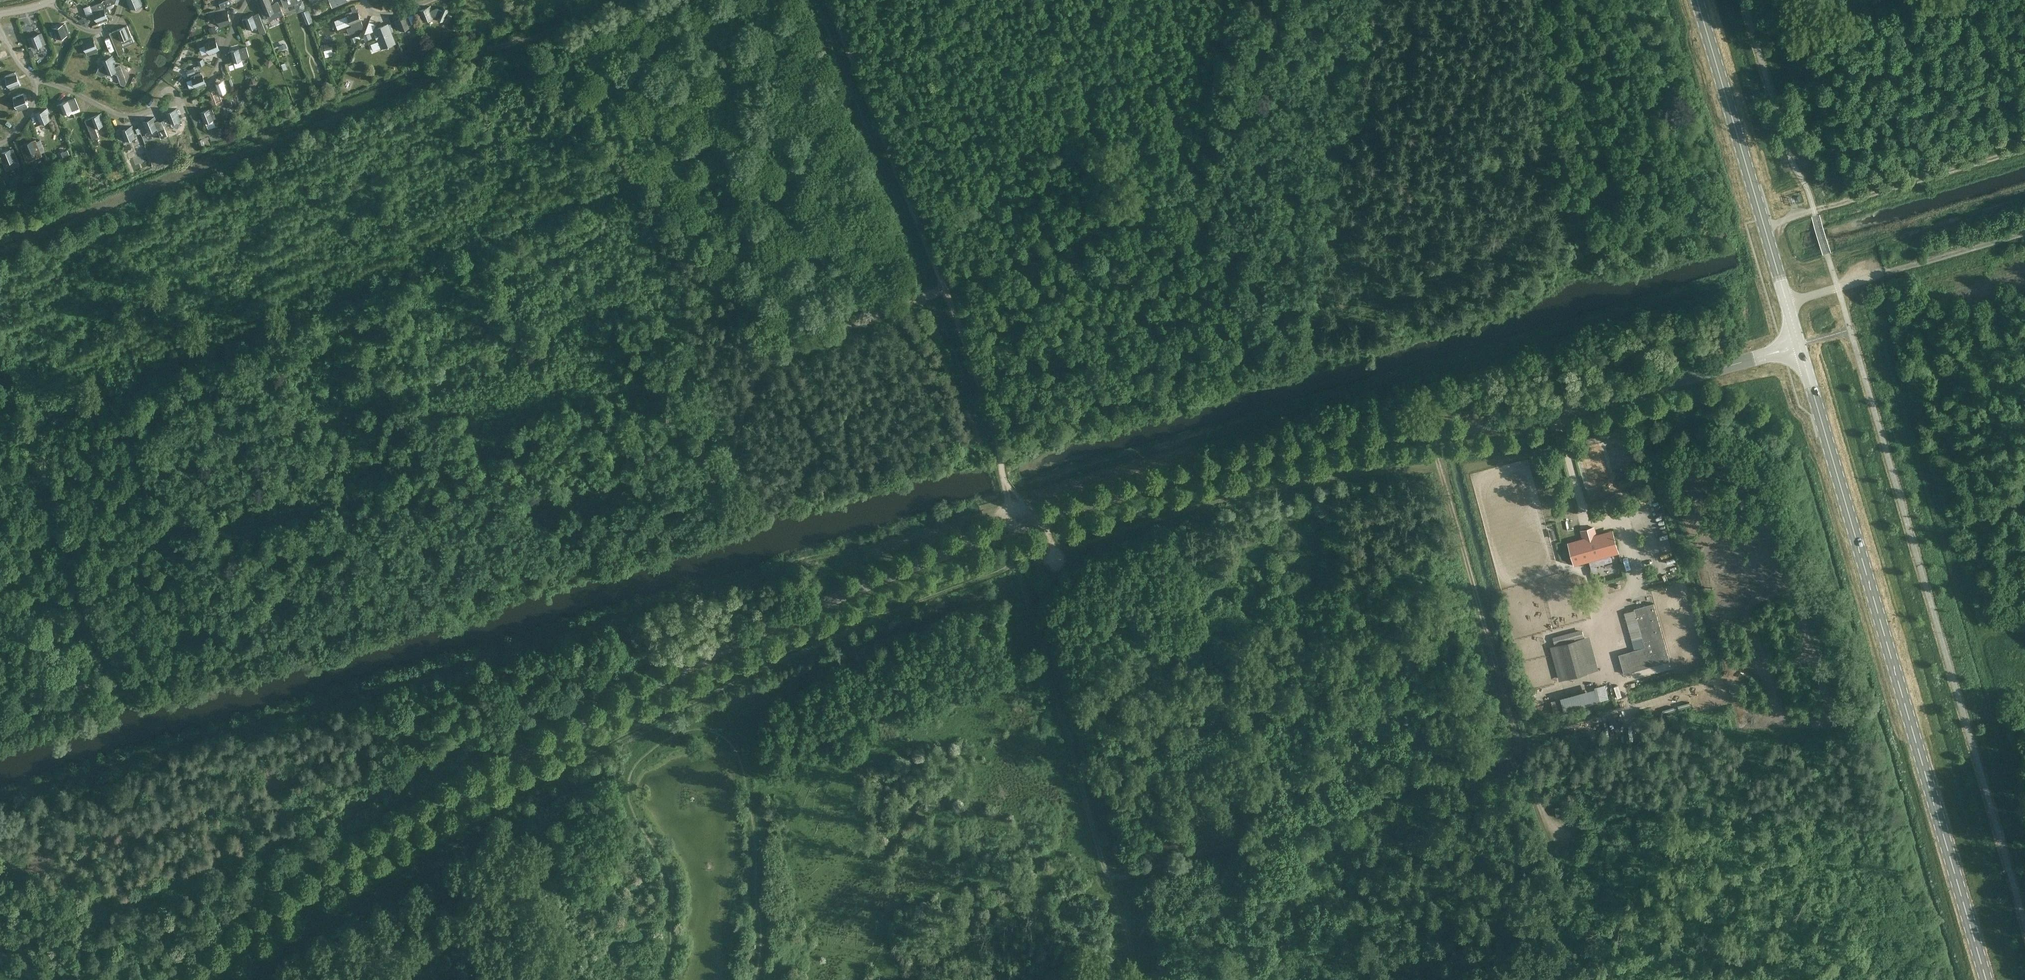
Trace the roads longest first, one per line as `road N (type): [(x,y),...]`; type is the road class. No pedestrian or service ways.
road 1 (unclassified): [(196,979),(318,884),(561,736),(700,661),(916,567),(1213,468),(1319,446),(1561,414),(1799,345)]
road 2 (secondary): [(1799,345),(1986,979)]
road 3 (track): [(1017,528),(997,442),(825,0)]
road 4 (track): [(1431,434),(1549,836)]
road 5 (track): [(1005,533),(1111,887)]
road 6 (secondary): [(1697,0),(1799,345)]
road 7 (track): [(2024,151),(1815,213)]
road 8 (track): [(1888,273),(2024,235)]

